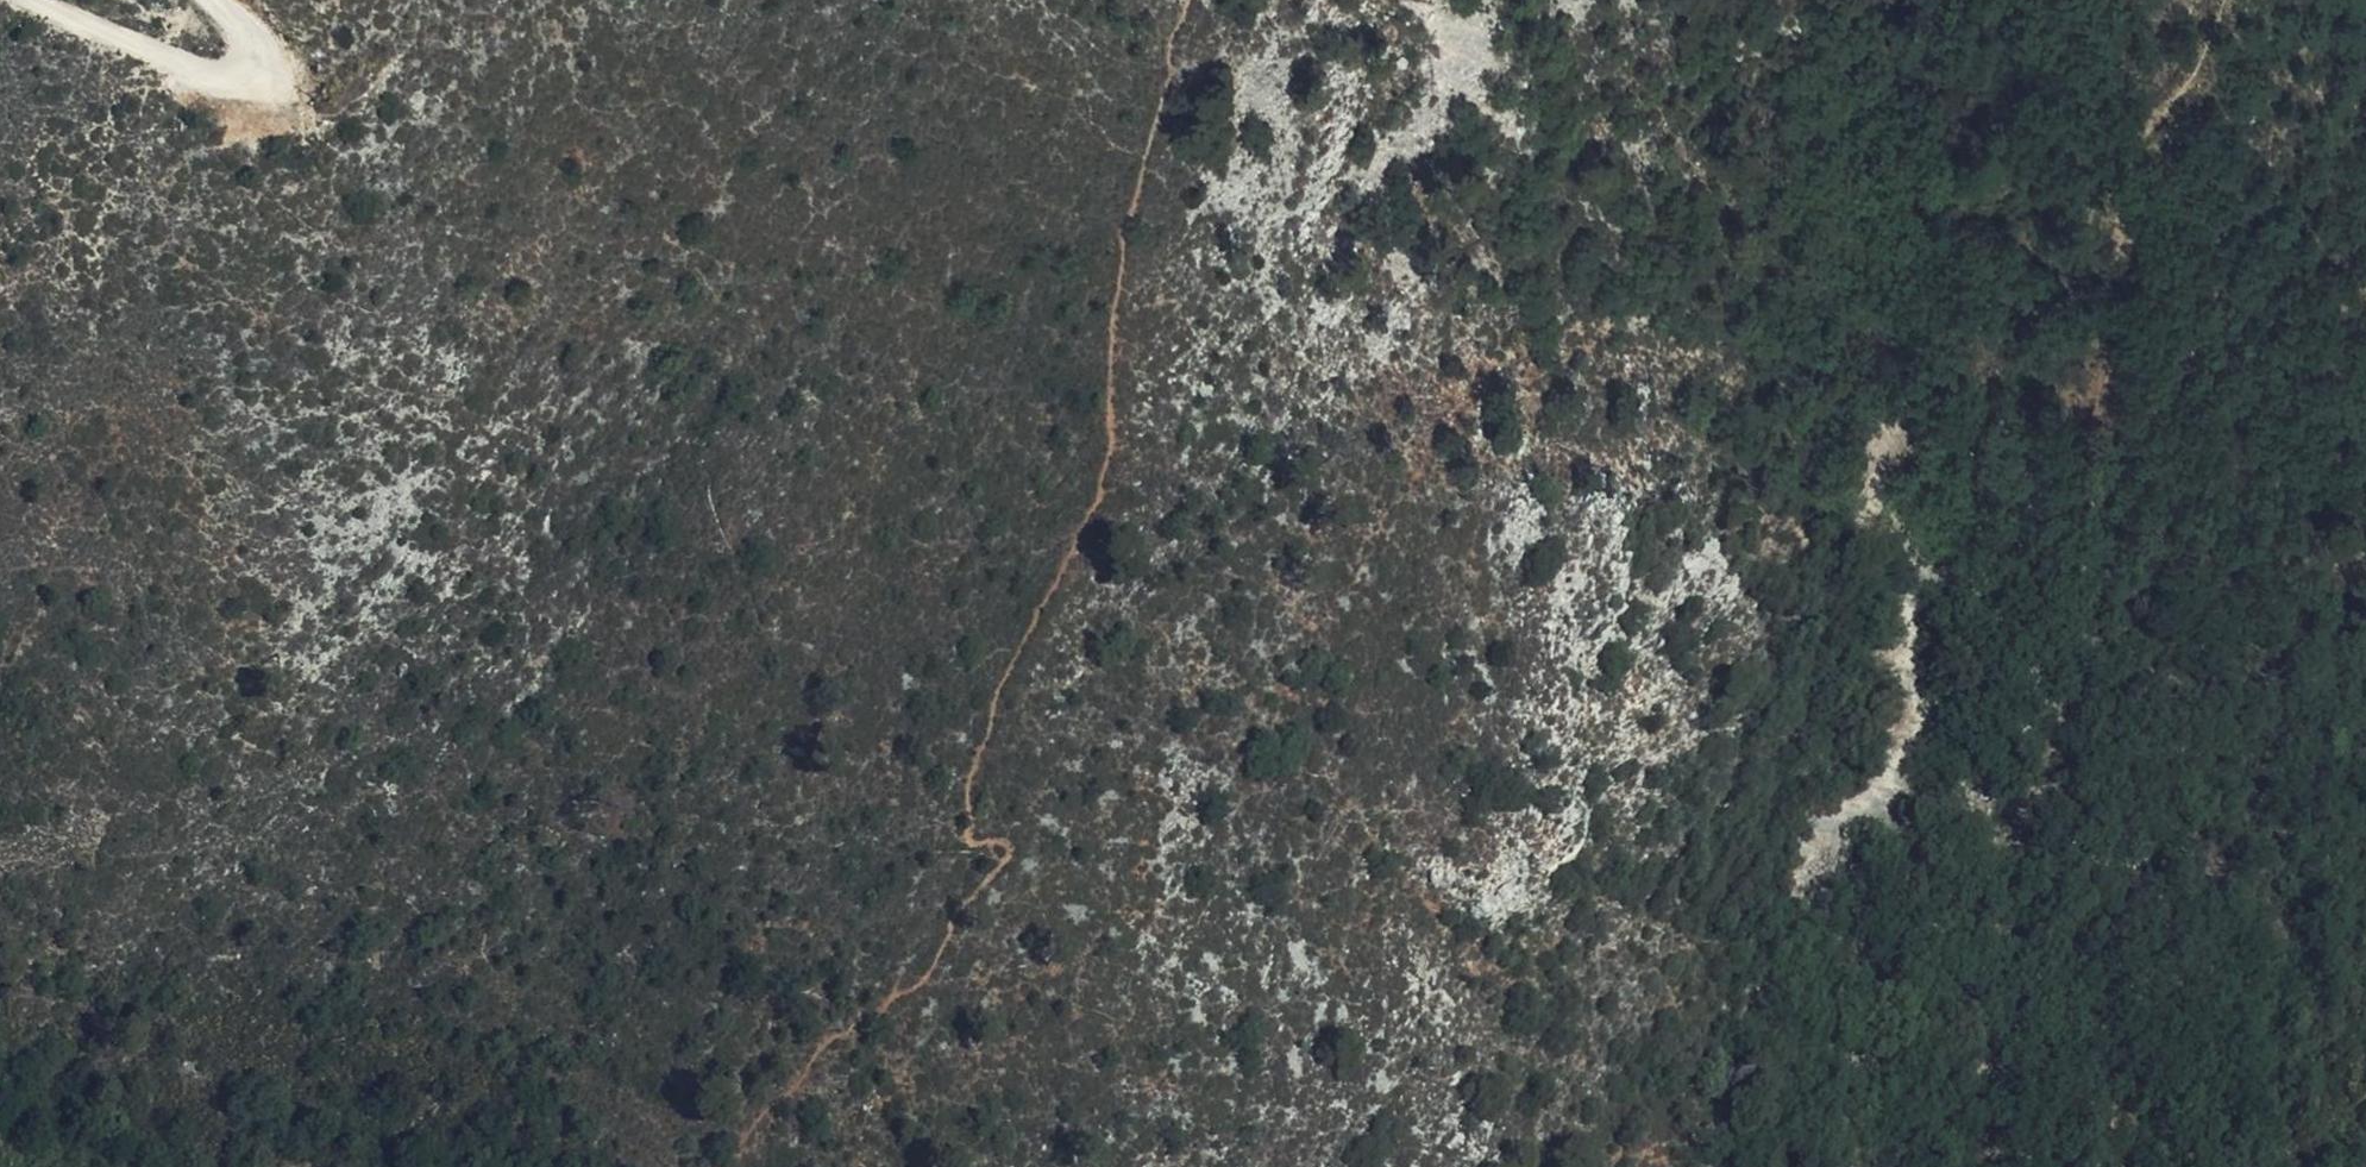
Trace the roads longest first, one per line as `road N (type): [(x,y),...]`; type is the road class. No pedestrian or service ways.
road 1 (track): [(47,0),(238,91),(259,68),(245,28),(213,0)]

